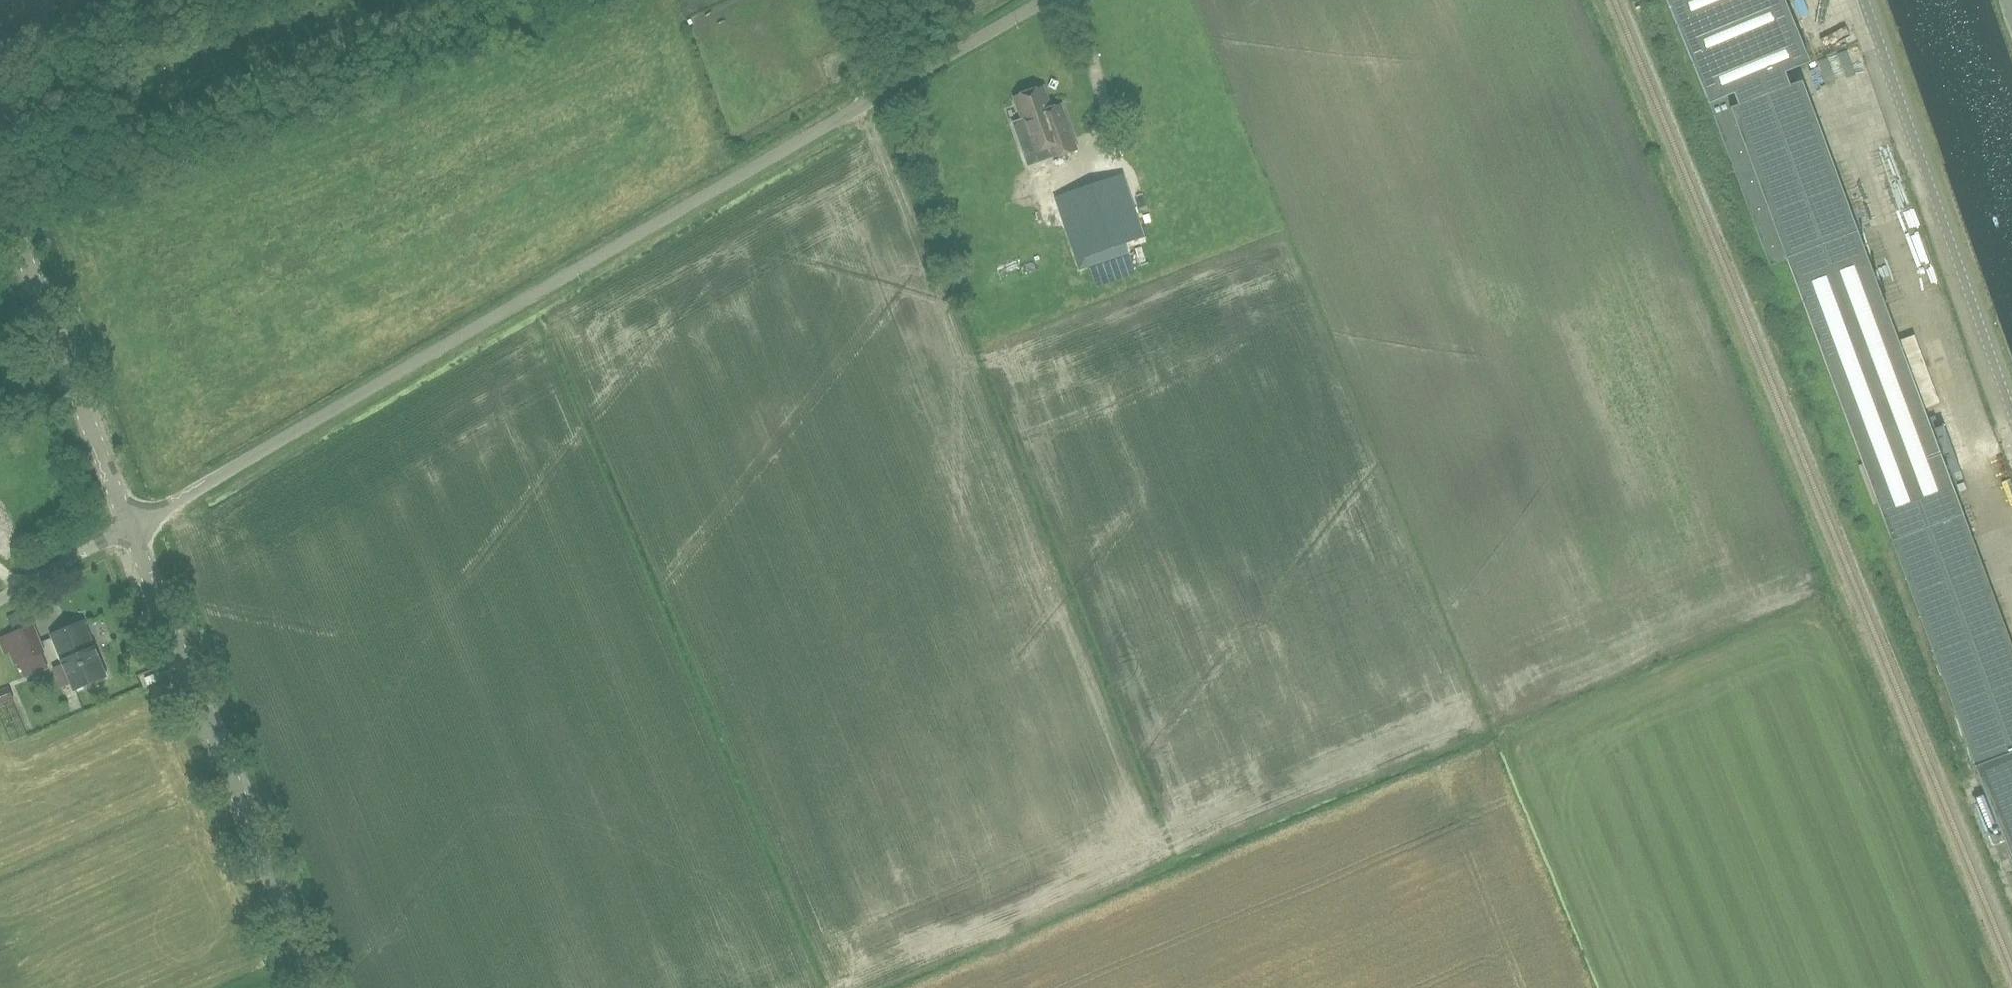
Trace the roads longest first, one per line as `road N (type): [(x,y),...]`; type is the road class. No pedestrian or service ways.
road 1 (unclassified): [(129,522),(1049,0)]
road 2 (unclassified): [(319,987),(129,522)]
road 3 (unclassified): [(2011,412),(1866,0)]
road 4 (unclassified): [(129,522),(0,186)]
road 5 (unclassified): [(0,599),(129,522)]

